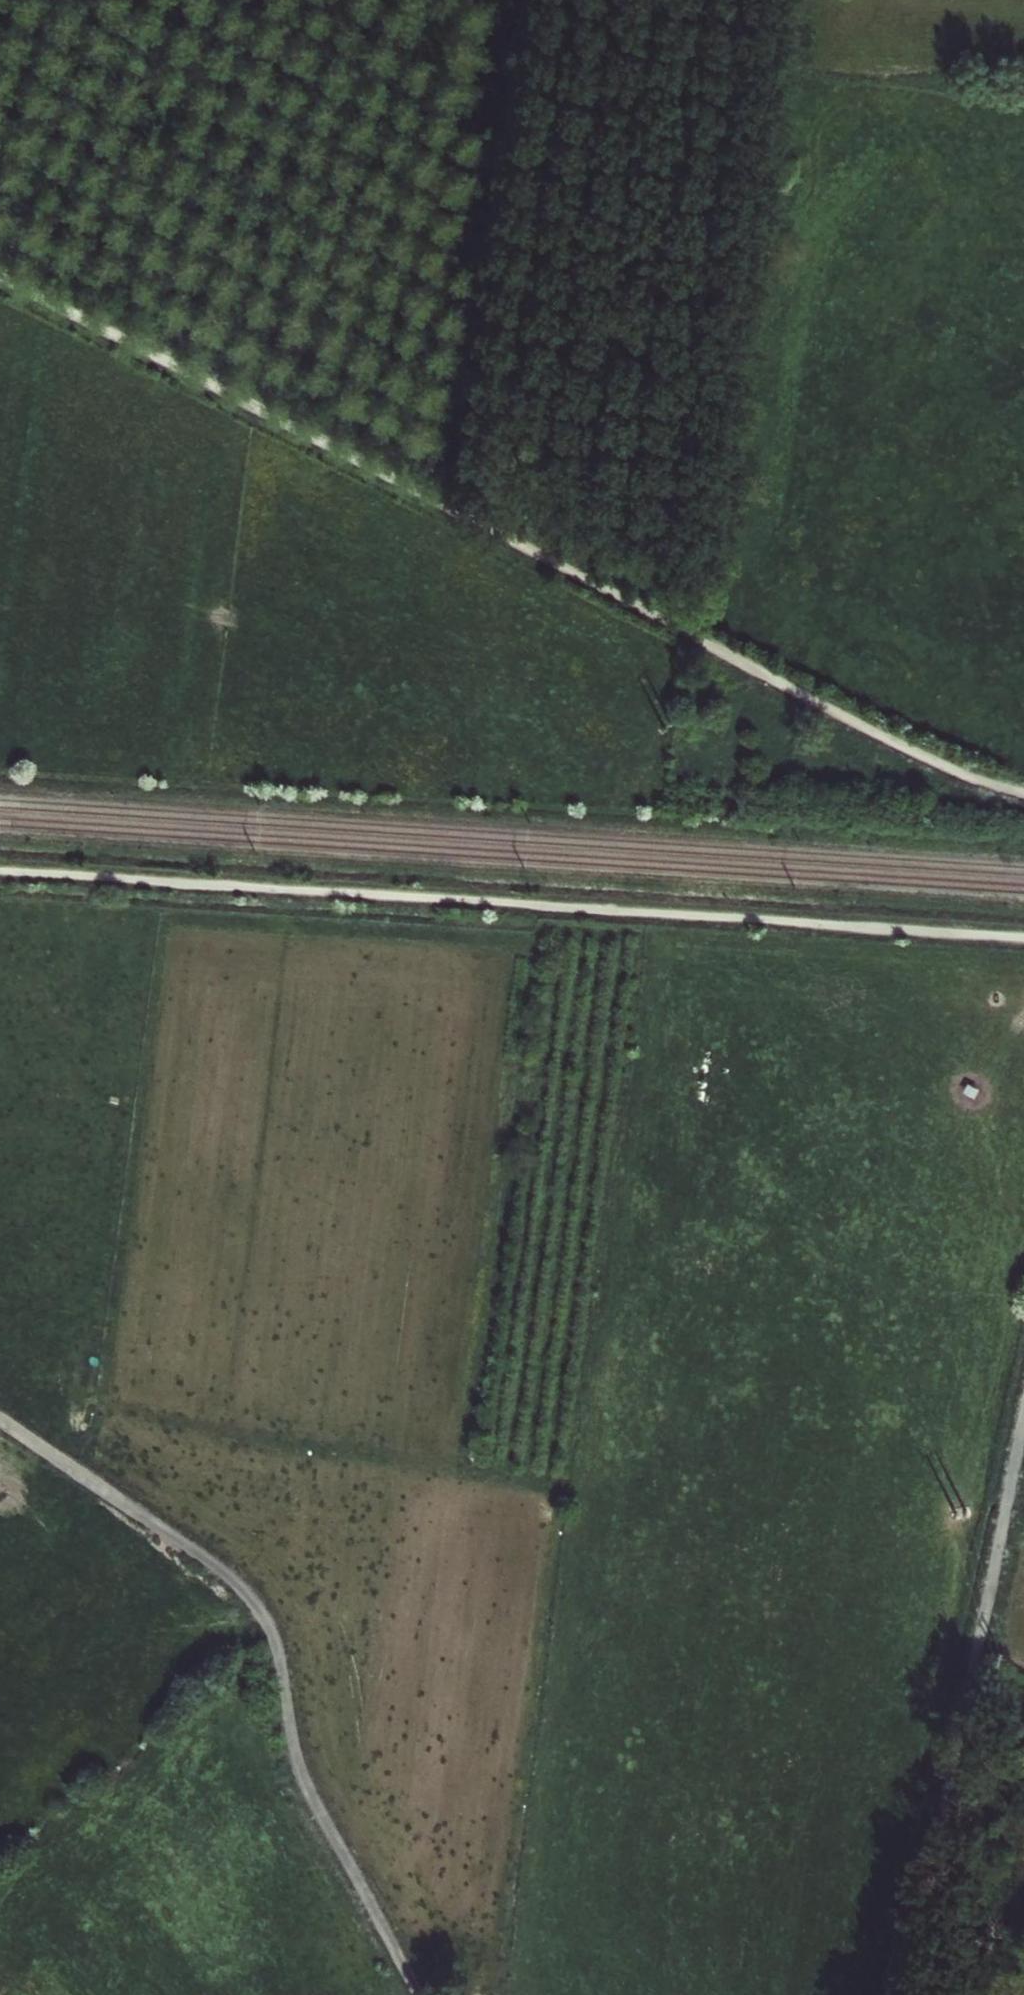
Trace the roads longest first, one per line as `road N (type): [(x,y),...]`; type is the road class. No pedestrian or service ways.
road 1 (unclassified): [(419,1994),(300,1770),(276,1651),(253,1602),(188,1544),(0,1421)]
road 2 (track): [(1023,1416),(901,1994)]

